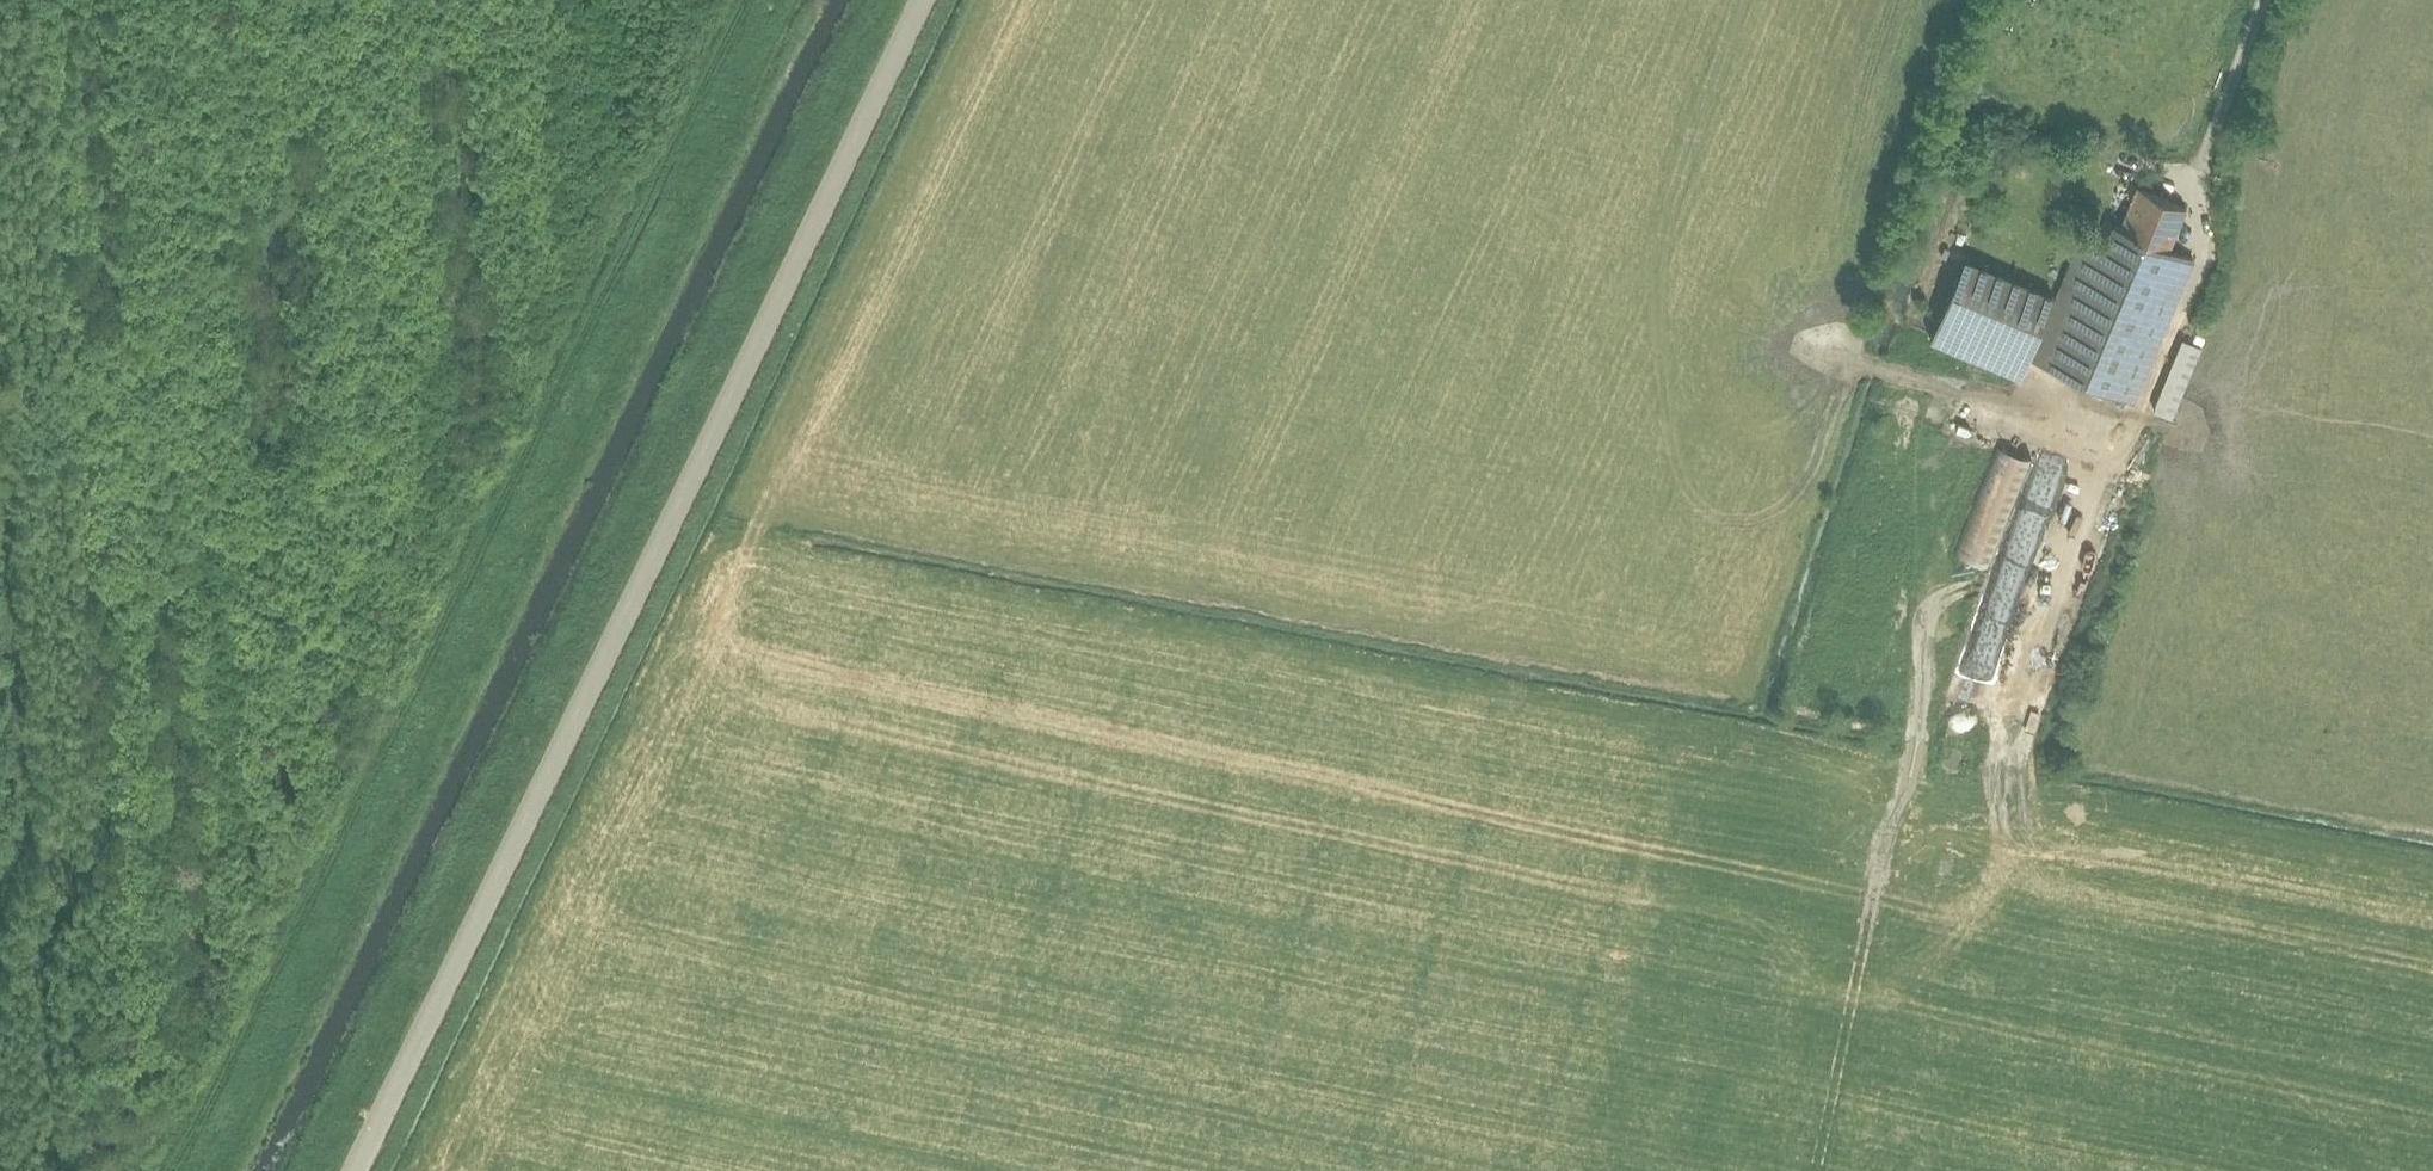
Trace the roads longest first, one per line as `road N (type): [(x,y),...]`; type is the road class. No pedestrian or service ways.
road 1 (tertiary): [(356,1170),(928,0)]
road 2 (track): [(0,370),(25,783),(0,930)]

